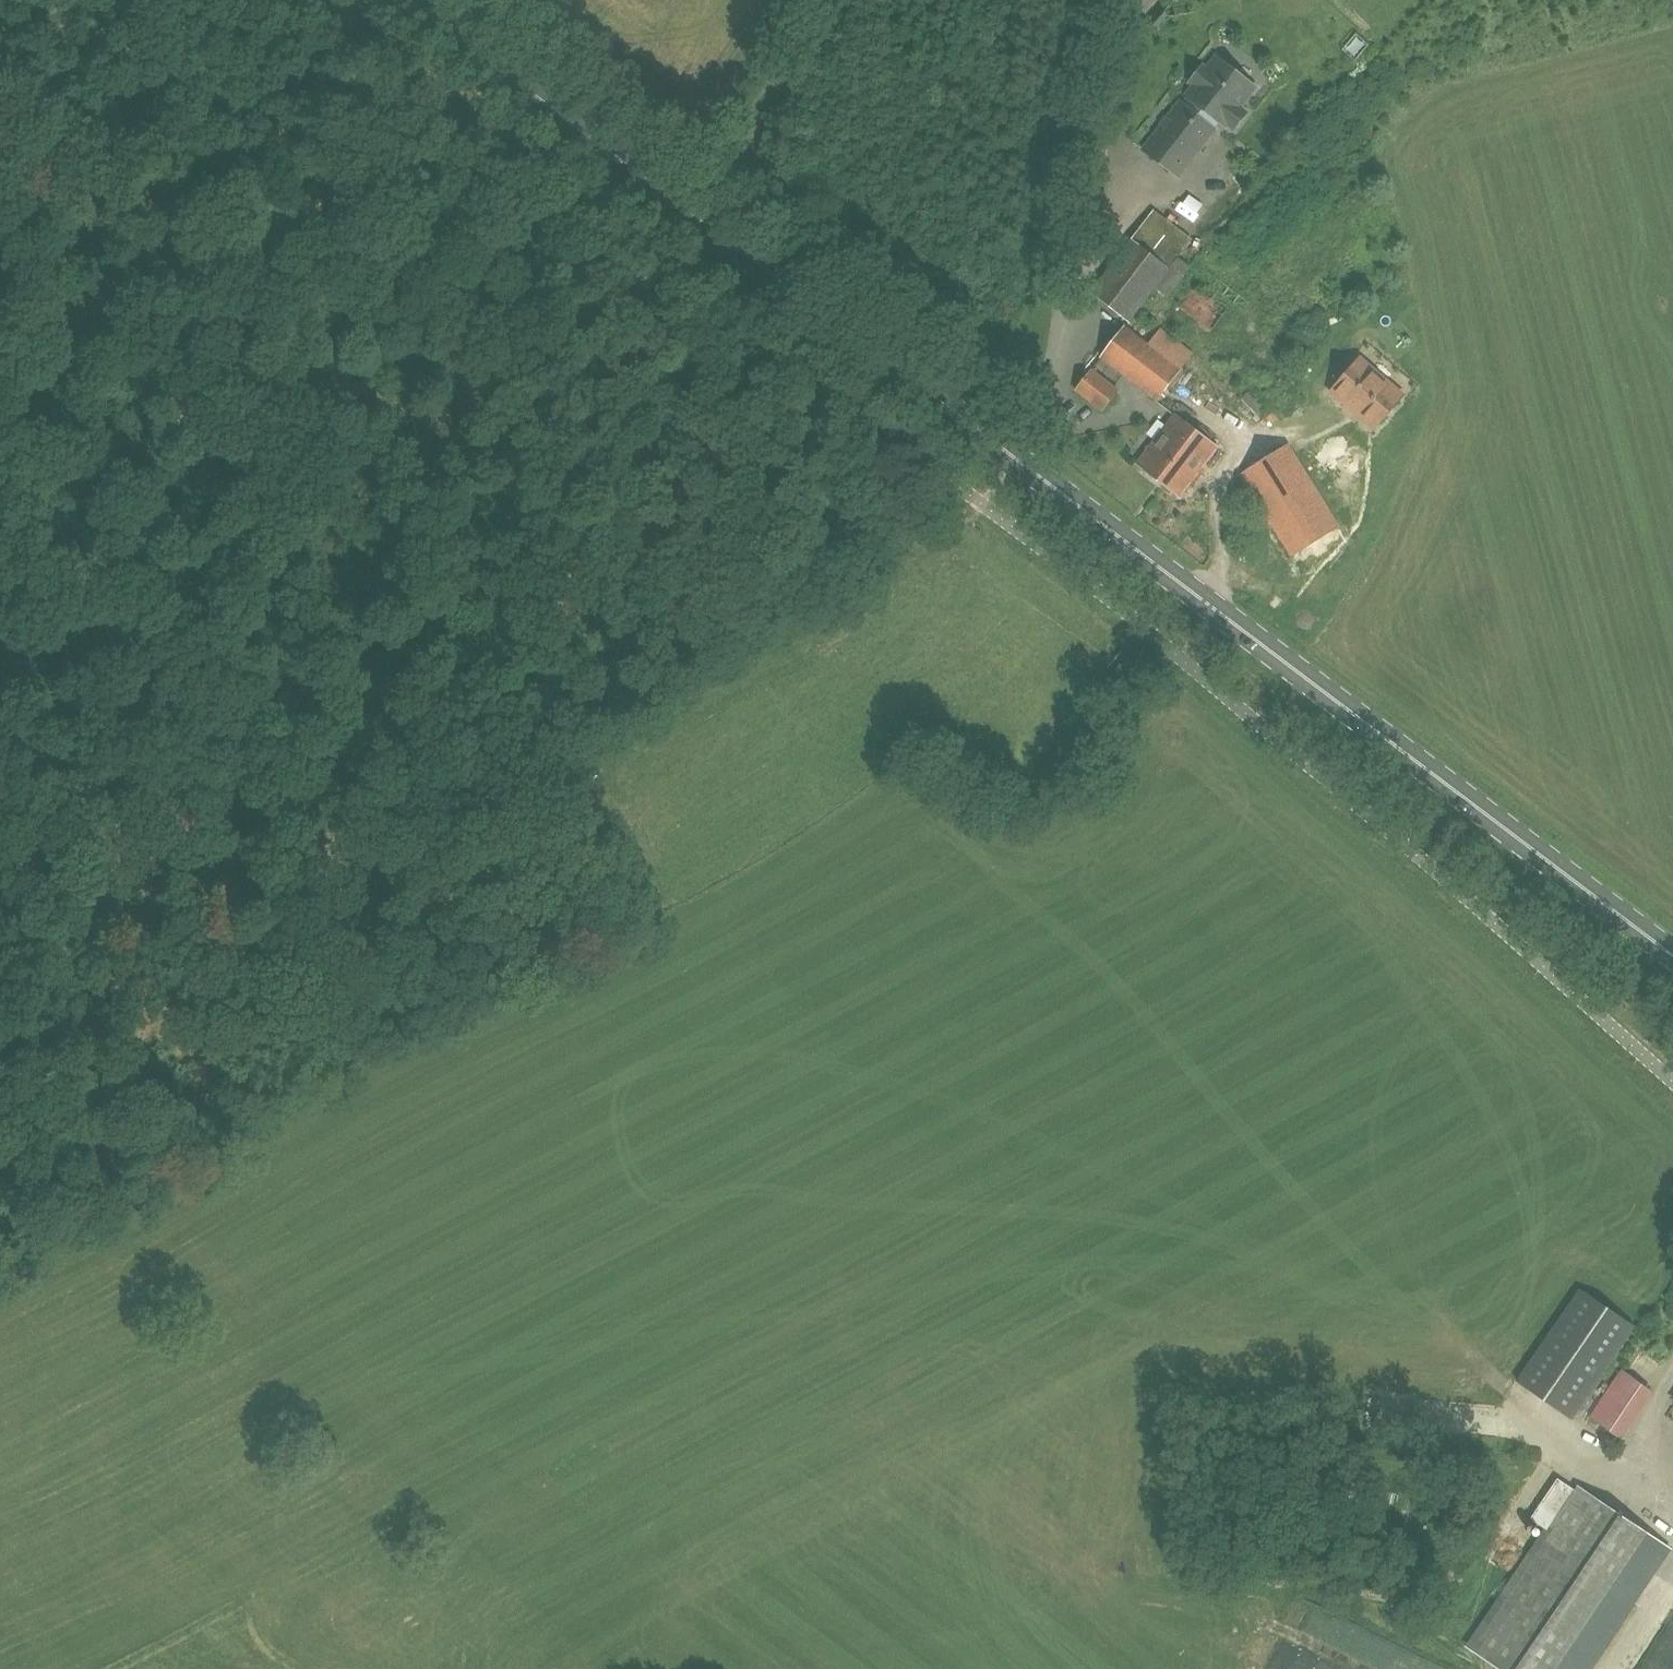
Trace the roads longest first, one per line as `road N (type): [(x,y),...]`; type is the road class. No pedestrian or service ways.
road 1 (secondary): [(1672,960),(398,0)]

